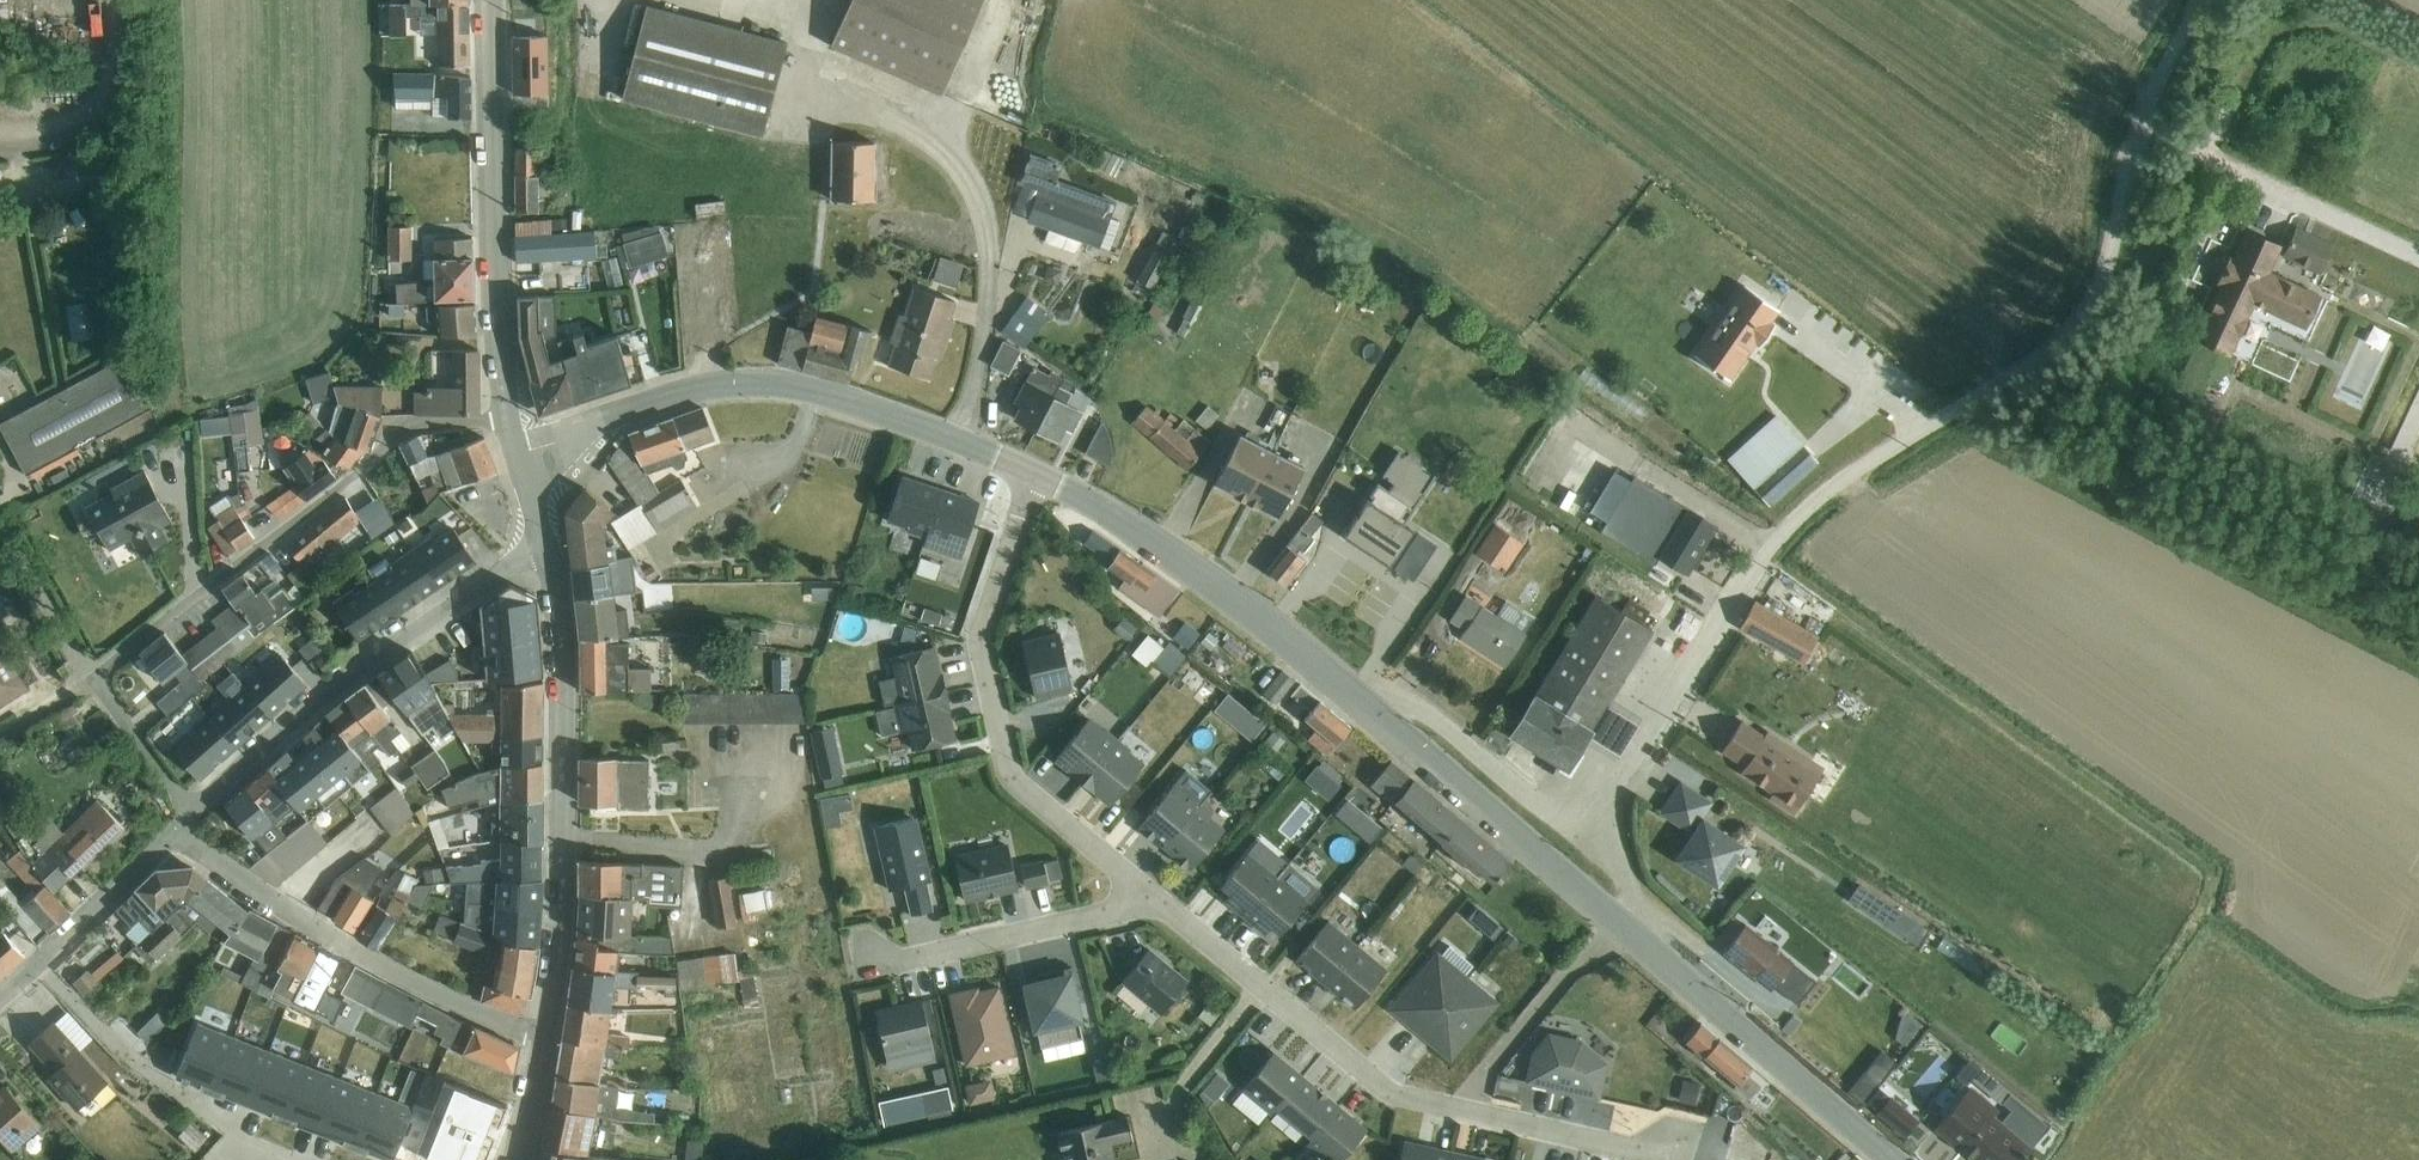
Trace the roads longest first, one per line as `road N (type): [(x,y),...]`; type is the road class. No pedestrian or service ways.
road 1 (residential): [(194,806),(105,699),(100,675),(114,653),(409,425),(514,412)]
road 2 (residential): [(1587,838),(1786,528),(1857,470),(1990,389)]
road 3 (residential): [(1157,907),(1386,1098),(1667,1159)]
road 4 (tertiary): [(526,449),(701,388),(799,385),(1034,470)]
road 5 (residential): [(1034,470),(982,635),(1010,777),(1157,907)]
road 6 (secondary): [(546,1045),(563,947),(566,771),(564,615),(551,534)]
road 7 (unclassified): [(1990,389),(2065,335),(2091,300),(2112,251),(2147,110),(2204,0)]
road 8 (unclassified): [(551,534),(341,681),(194,806)]
road 9 (residential): [(171,830),(332,939),(546,1045)]
road 10 (secondary): [(514,412),(496,263),(492,0)]
road 11 (tertiary): [(1034,470),(1131,521),(1358,695)]
road 12 (tertiary): [(1358,695),(1635,936)]
road 13 (tertiary): [(1635,936),(1897,1159)]
road 14 (residential): [(872,966),(1157,907)]
road 15 (residential): [(1587,838),(1412,695),(1358,695)]
road 16 (residential): [(171,830),(0,994)]
road 17 (residential): [(115,1042),(273,1159)]

